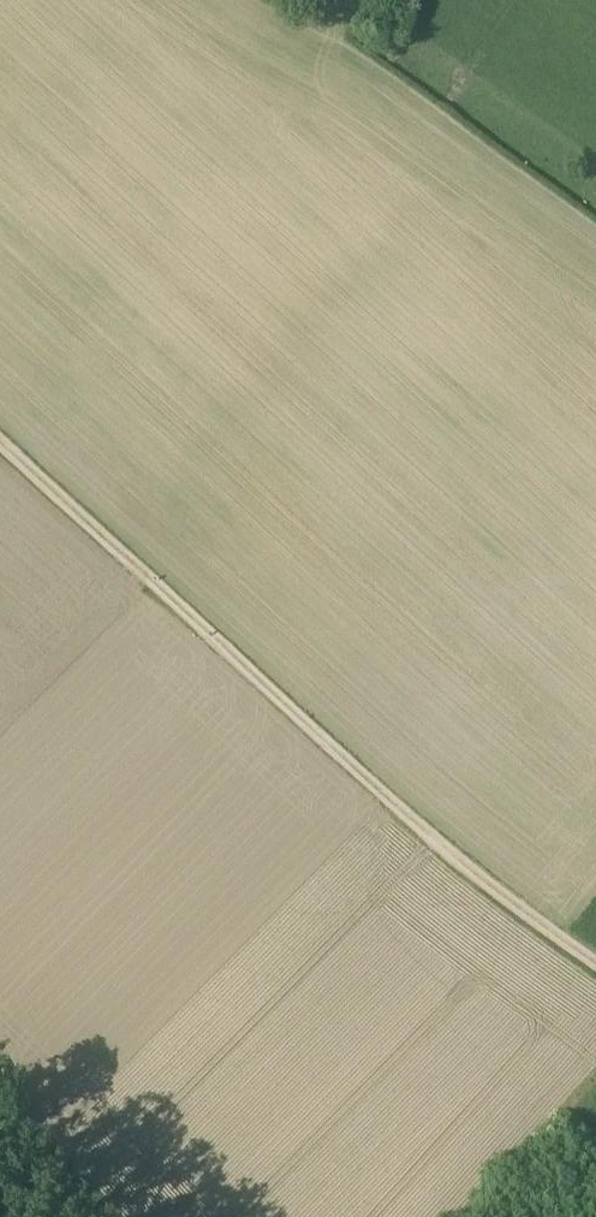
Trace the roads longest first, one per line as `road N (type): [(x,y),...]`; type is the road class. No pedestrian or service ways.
road 1 (track): [(595,963),(430,837),(0,443)]

